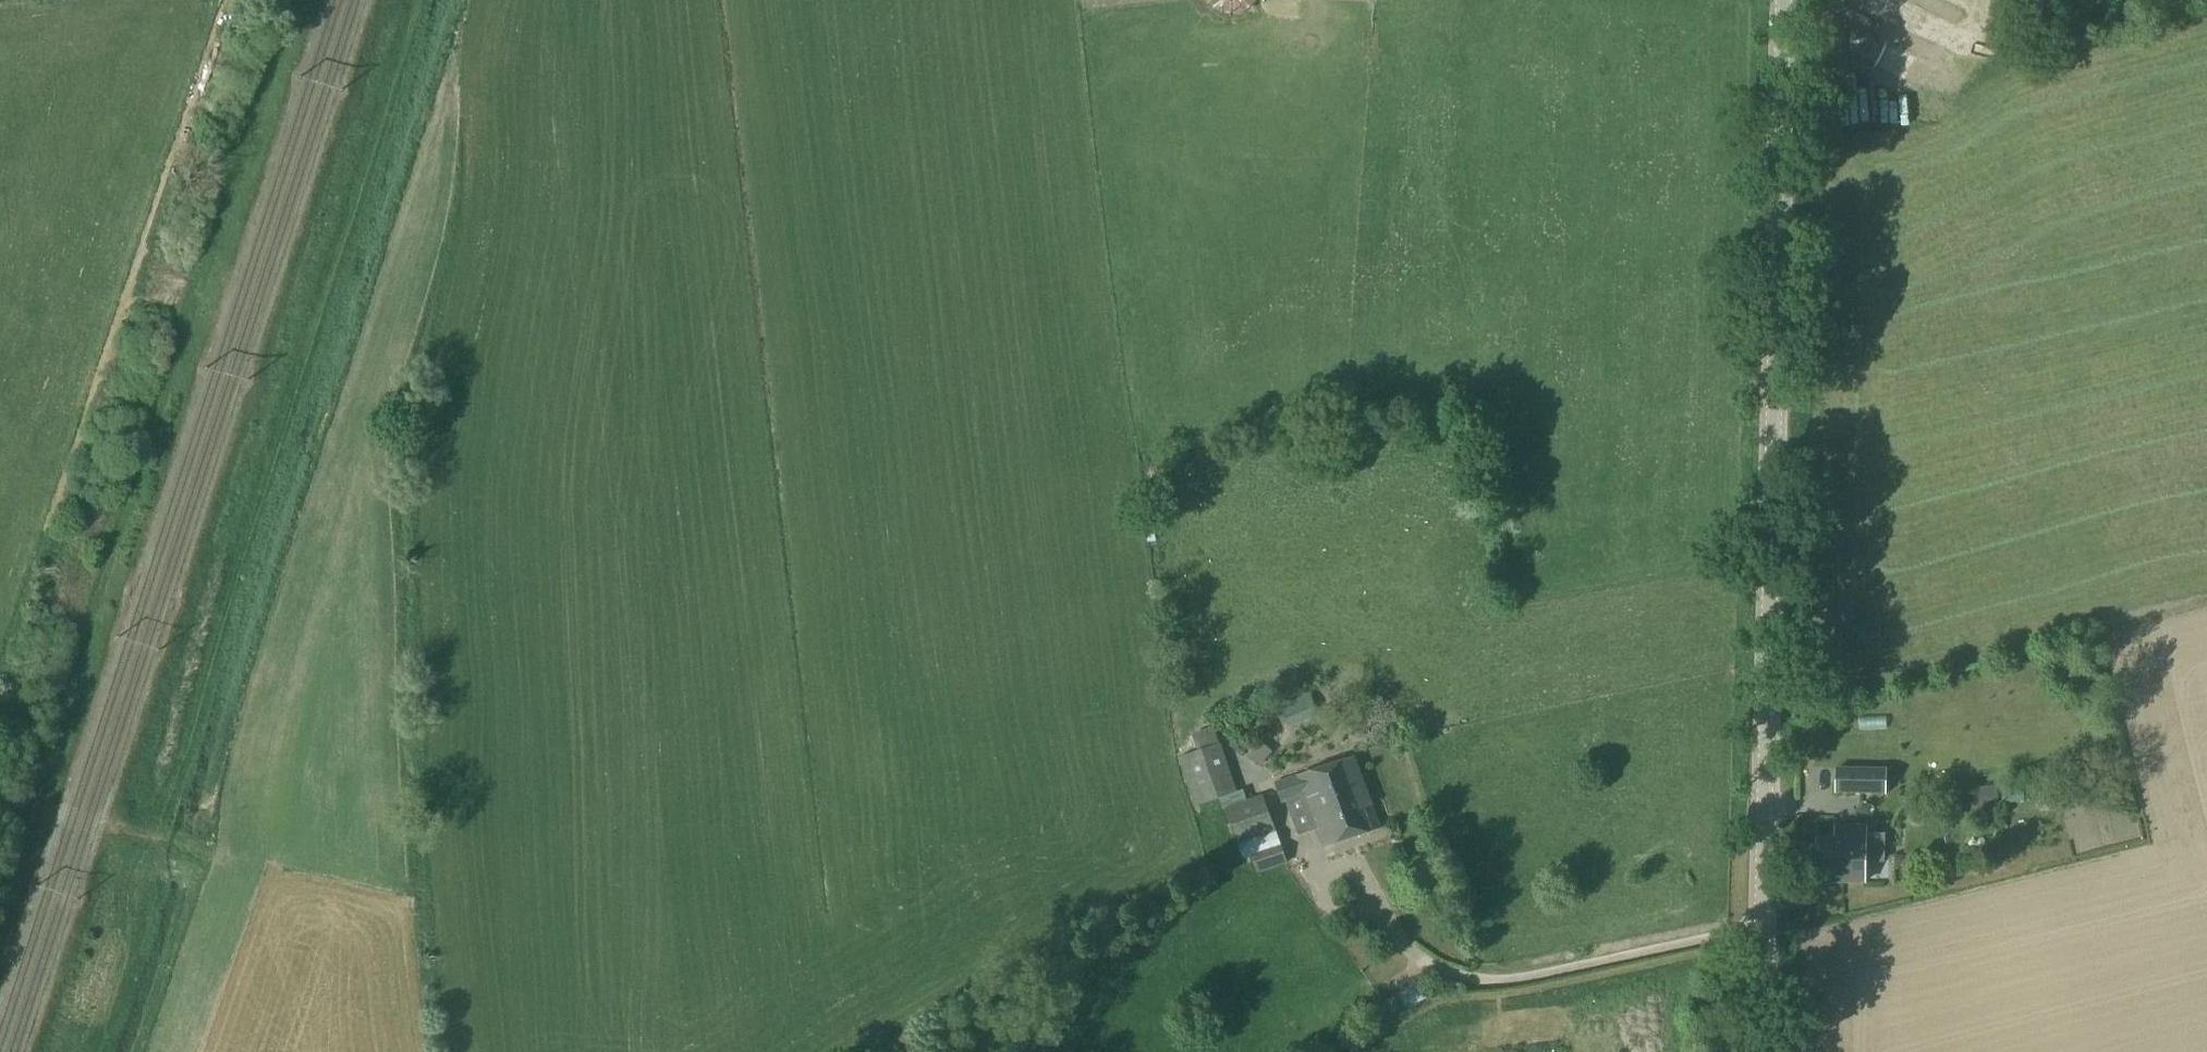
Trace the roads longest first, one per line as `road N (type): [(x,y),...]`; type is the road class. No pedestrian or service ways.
road 1 (tertiary): [(1762,1051),(1781,0)]
road 2 (track): [(207,850),(462,0)]
road 3 (track): [(207,850),(142,1051)]

